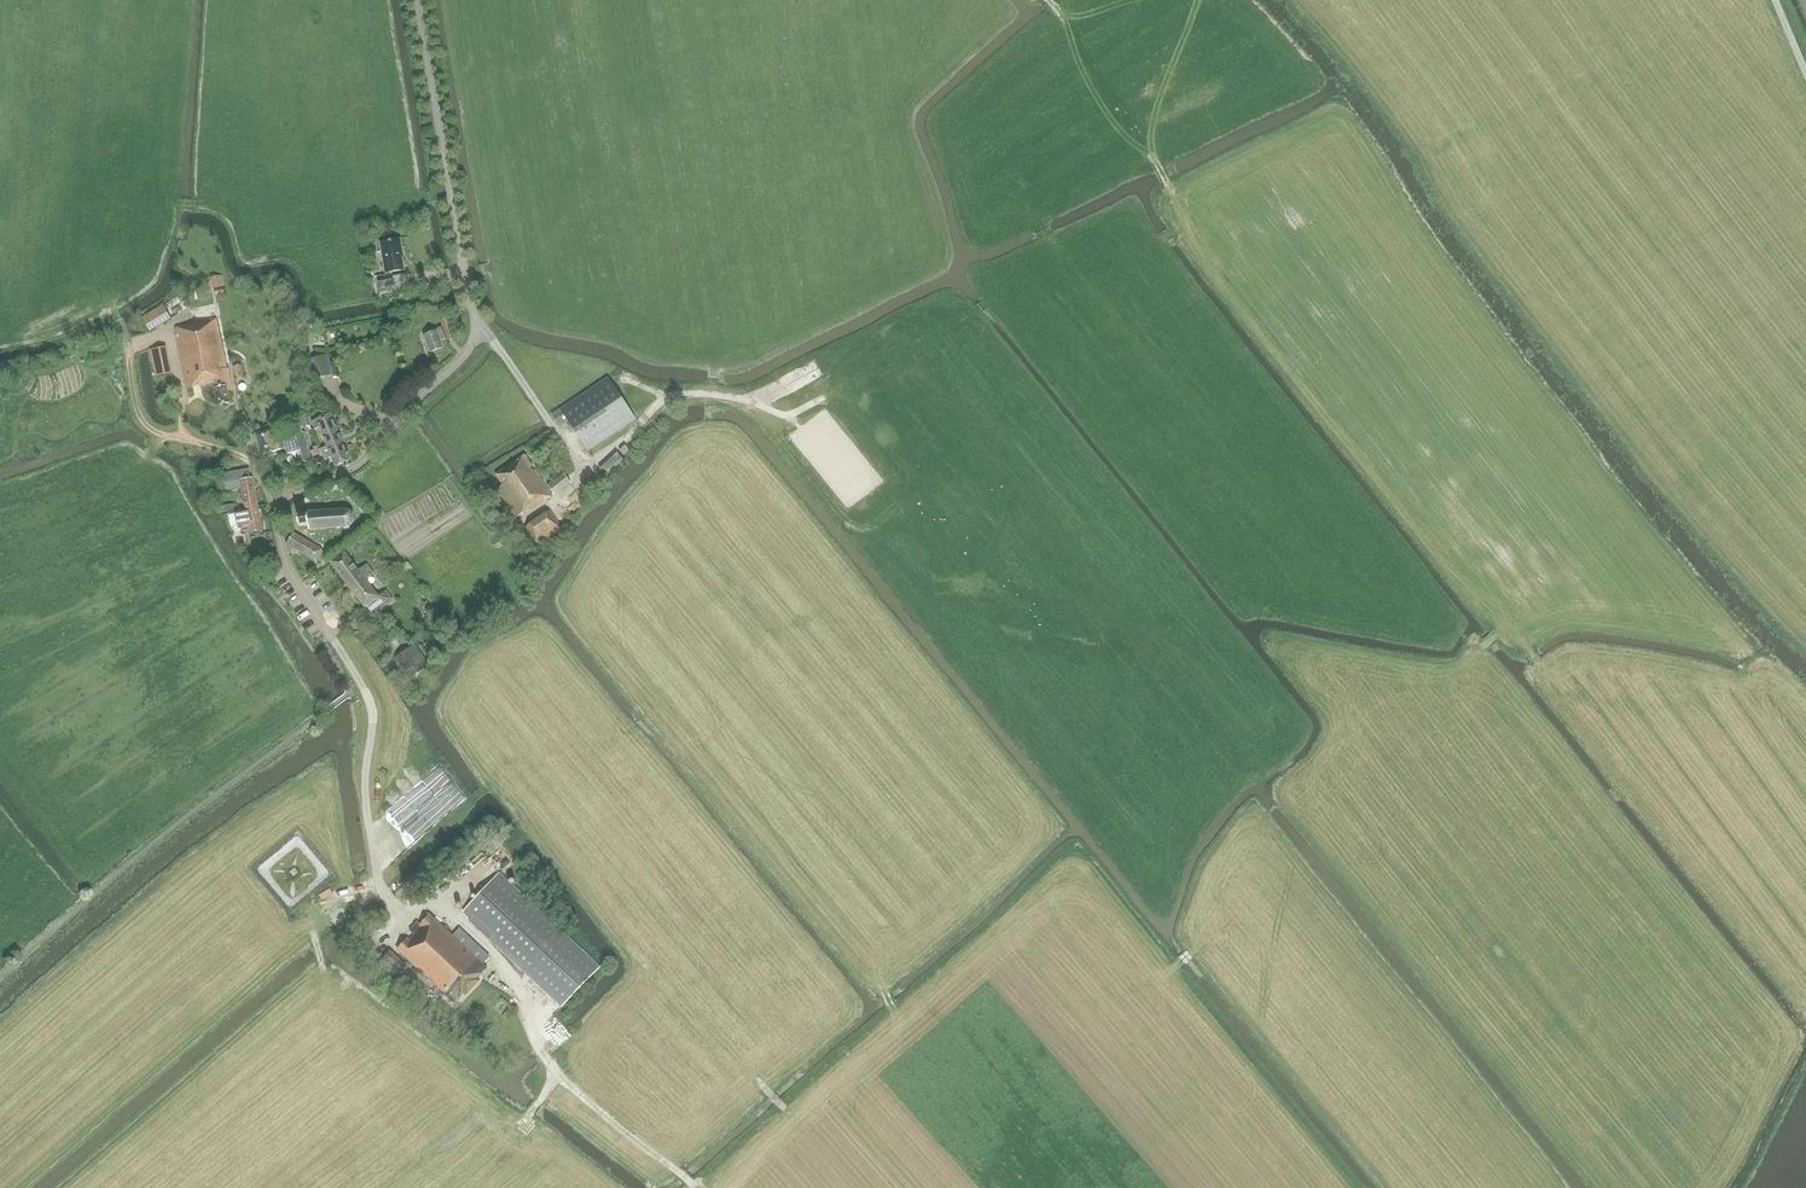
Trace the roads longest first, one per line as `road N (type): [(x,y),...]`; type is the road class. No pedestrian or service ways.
road 1 (unclassified): [(282,501),(358,465),(461,358),(477,331),(417,0)]
road 2 (track): [(407,924),(423,902),(460,918),(511,969),(557,1073),(699,1187)]
road 3 (track): [(582,469),(675,394),(737,397),(781,414),(824,397)]
road 4 (track): [(1049,0),(1172,189)]
road 5 (unclassified): [(364,688),(287,565),(277,517),(282,501)]

